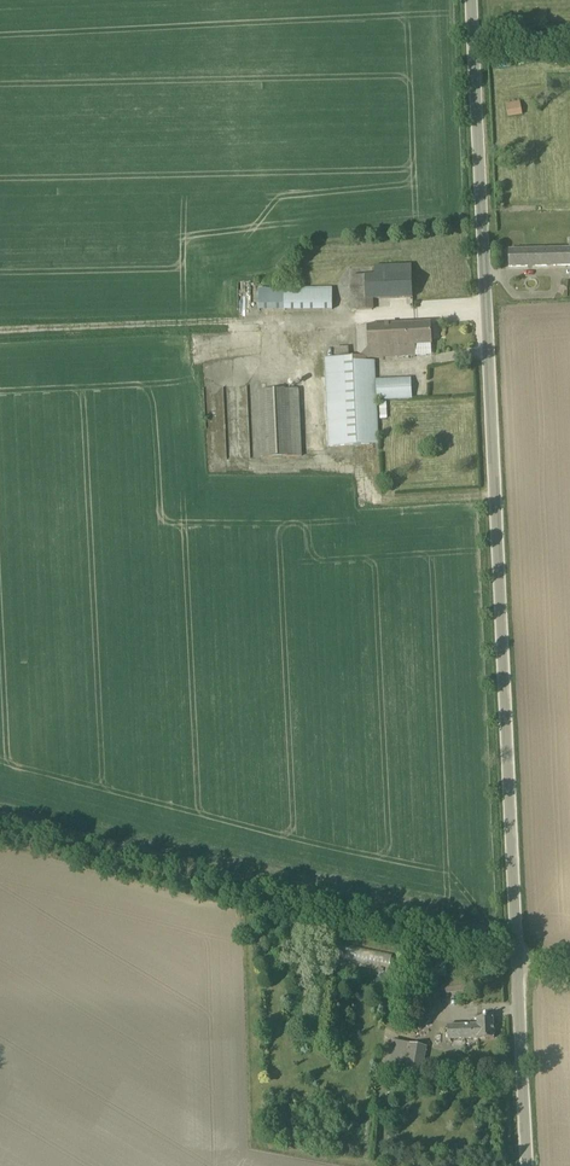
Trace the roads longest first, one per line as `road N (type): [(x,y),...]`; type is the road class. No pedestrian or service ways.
road 1 (tertiary): [(518,954),(474,0)]
road 2 (tertiary): [(528,1165),(518,954)]
road 3 (track): [(211,323),(0,332)]

